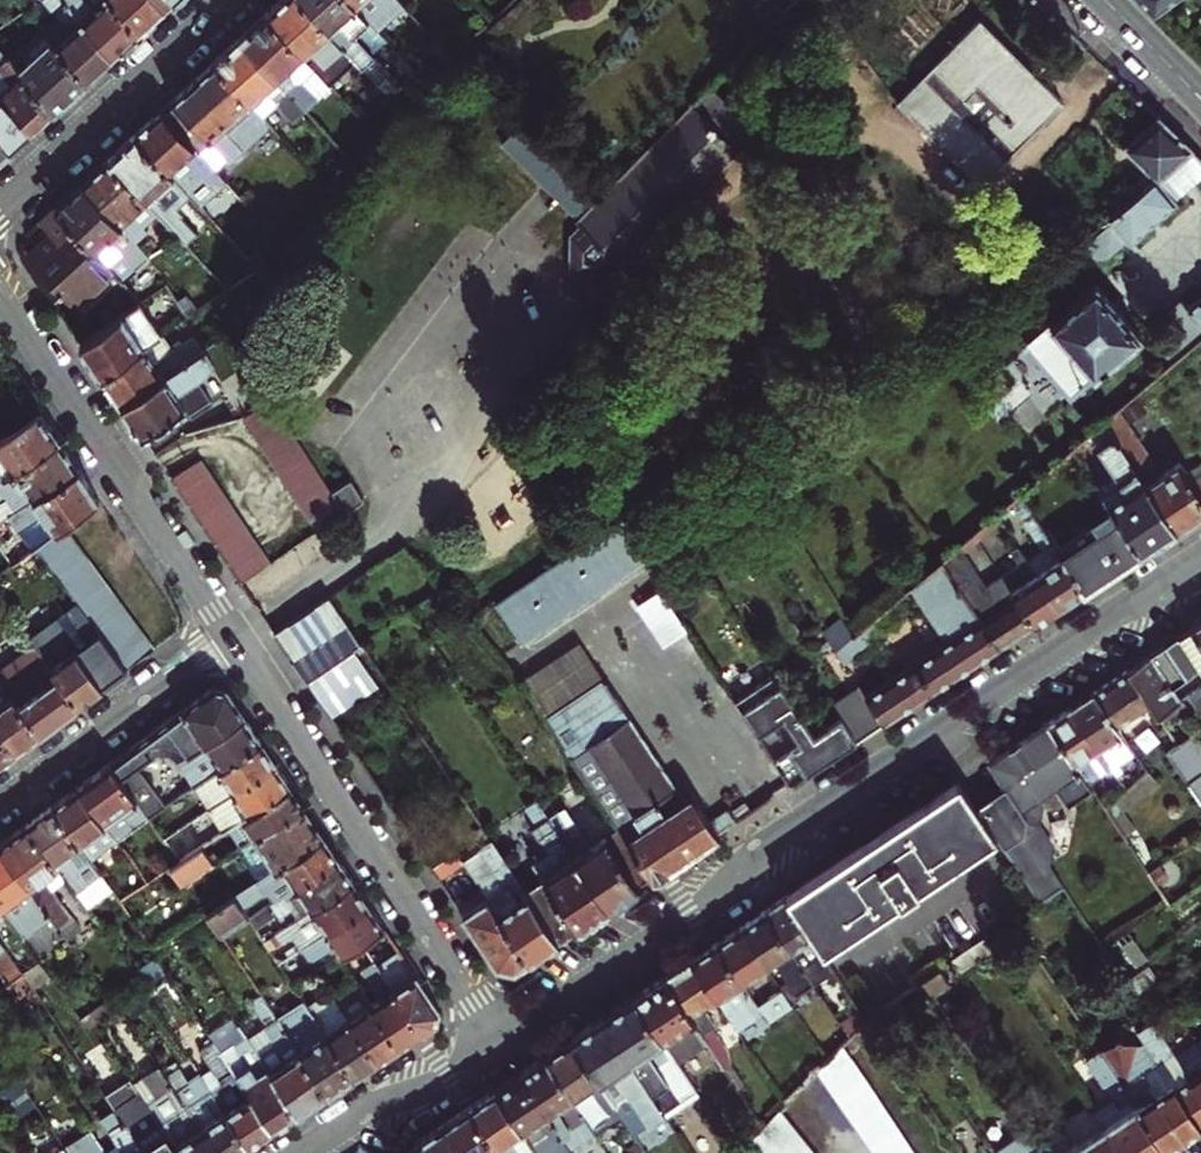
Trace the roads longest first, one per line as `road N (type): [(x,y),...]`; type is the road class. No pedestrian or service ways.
road 1 (residential): [(1200,566),(799,823),(707,904),(498,1045)]
road 2 (residential): [(235,625),(498,1045)]
road 3 (residential): [(0,282),(235,625)]
road 4 (residential): [(0,205),(225,0)]
road 5 (residential): [(0,800),(235,625)]
road 6 (residential): [(498,1045),(304,1152)]
road 7 (tertiary): [(1104,0),(1200,99)]

